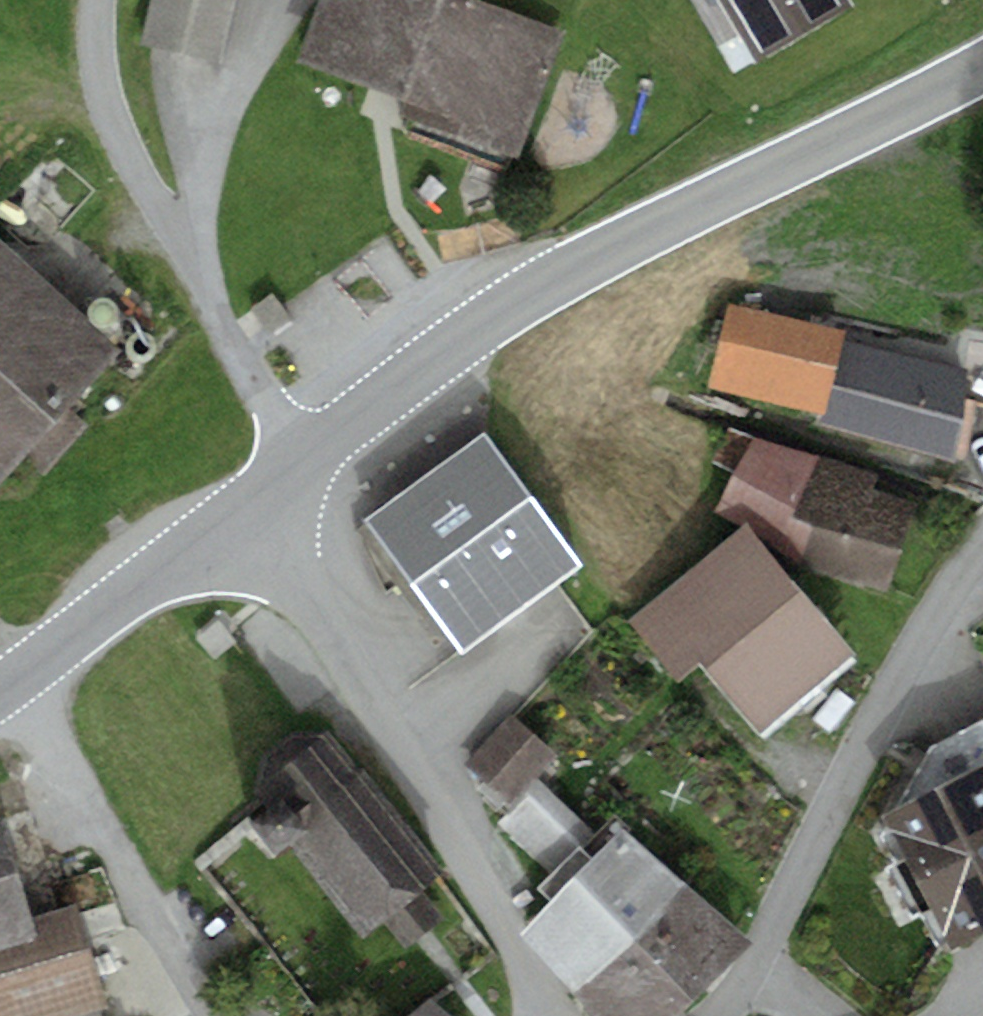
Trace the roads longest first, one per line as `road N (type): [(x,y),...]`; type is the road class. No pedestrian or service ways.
road 1 (tertiary): [(982,53),(655,224),(507,312),(307,457)]
road 2 (residential): [(242,509),(463,819),(538,1015)]
road 3 (residential): [(307,457),(135,178),(100,90),(92,0)]
road 4 (residential): [(982,546),(901,663),(783,892),(753,974)]
road 5 (residential): [(11,681),(210,1015)]
road 6 (tertiary): [(242,509),(11,681)]

